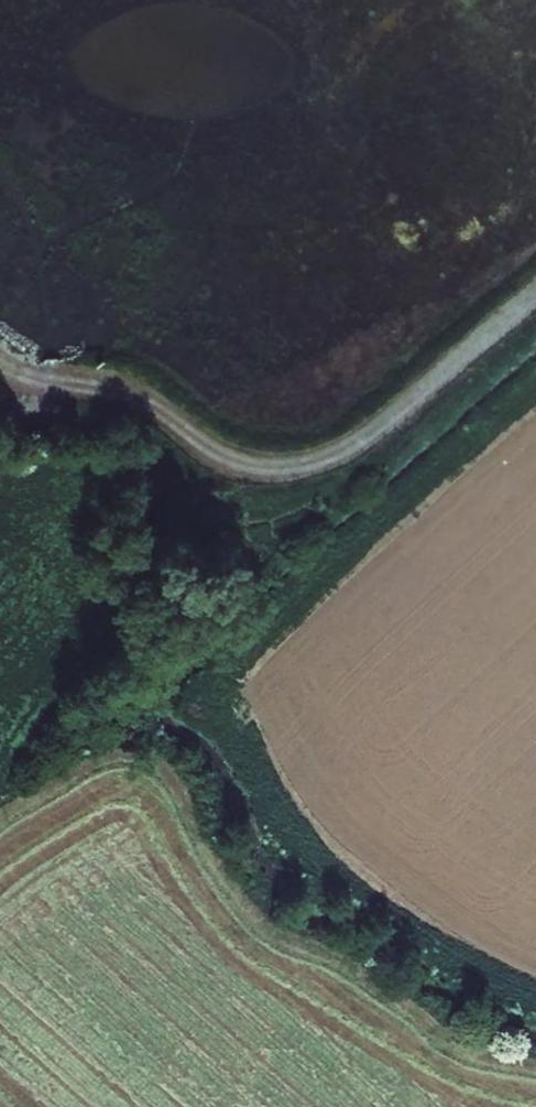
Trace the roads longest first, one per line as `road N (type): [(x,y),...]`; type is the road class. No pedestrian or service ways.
road 1 (unclassified): [(535,297),(363,448),(253,468),(130,395),(0,376)]

